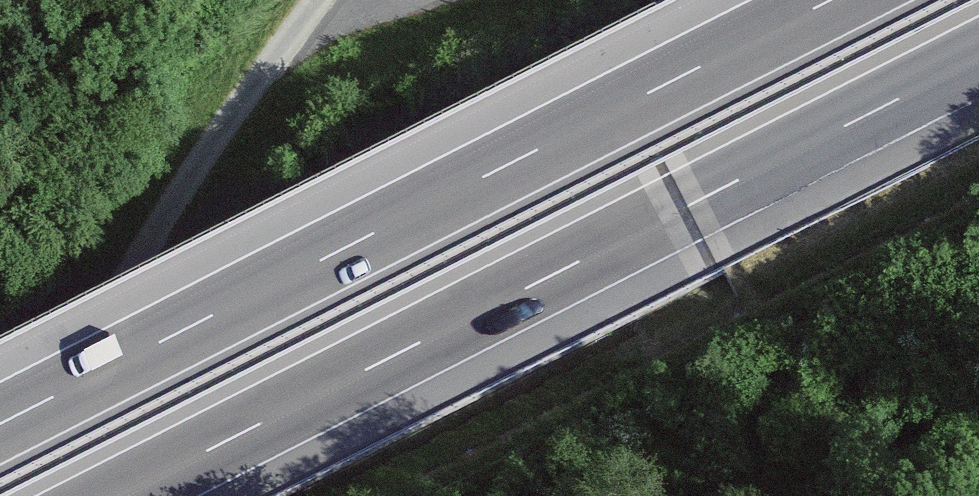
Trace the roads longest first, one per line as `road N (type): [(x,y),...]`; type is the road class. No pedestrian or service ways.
road 1 (motorway): [(118,495),(978,58)]
road 2 (motorway): [(830,0),(0,423)]
road 3 (track): [(0,432),(321,0)]

